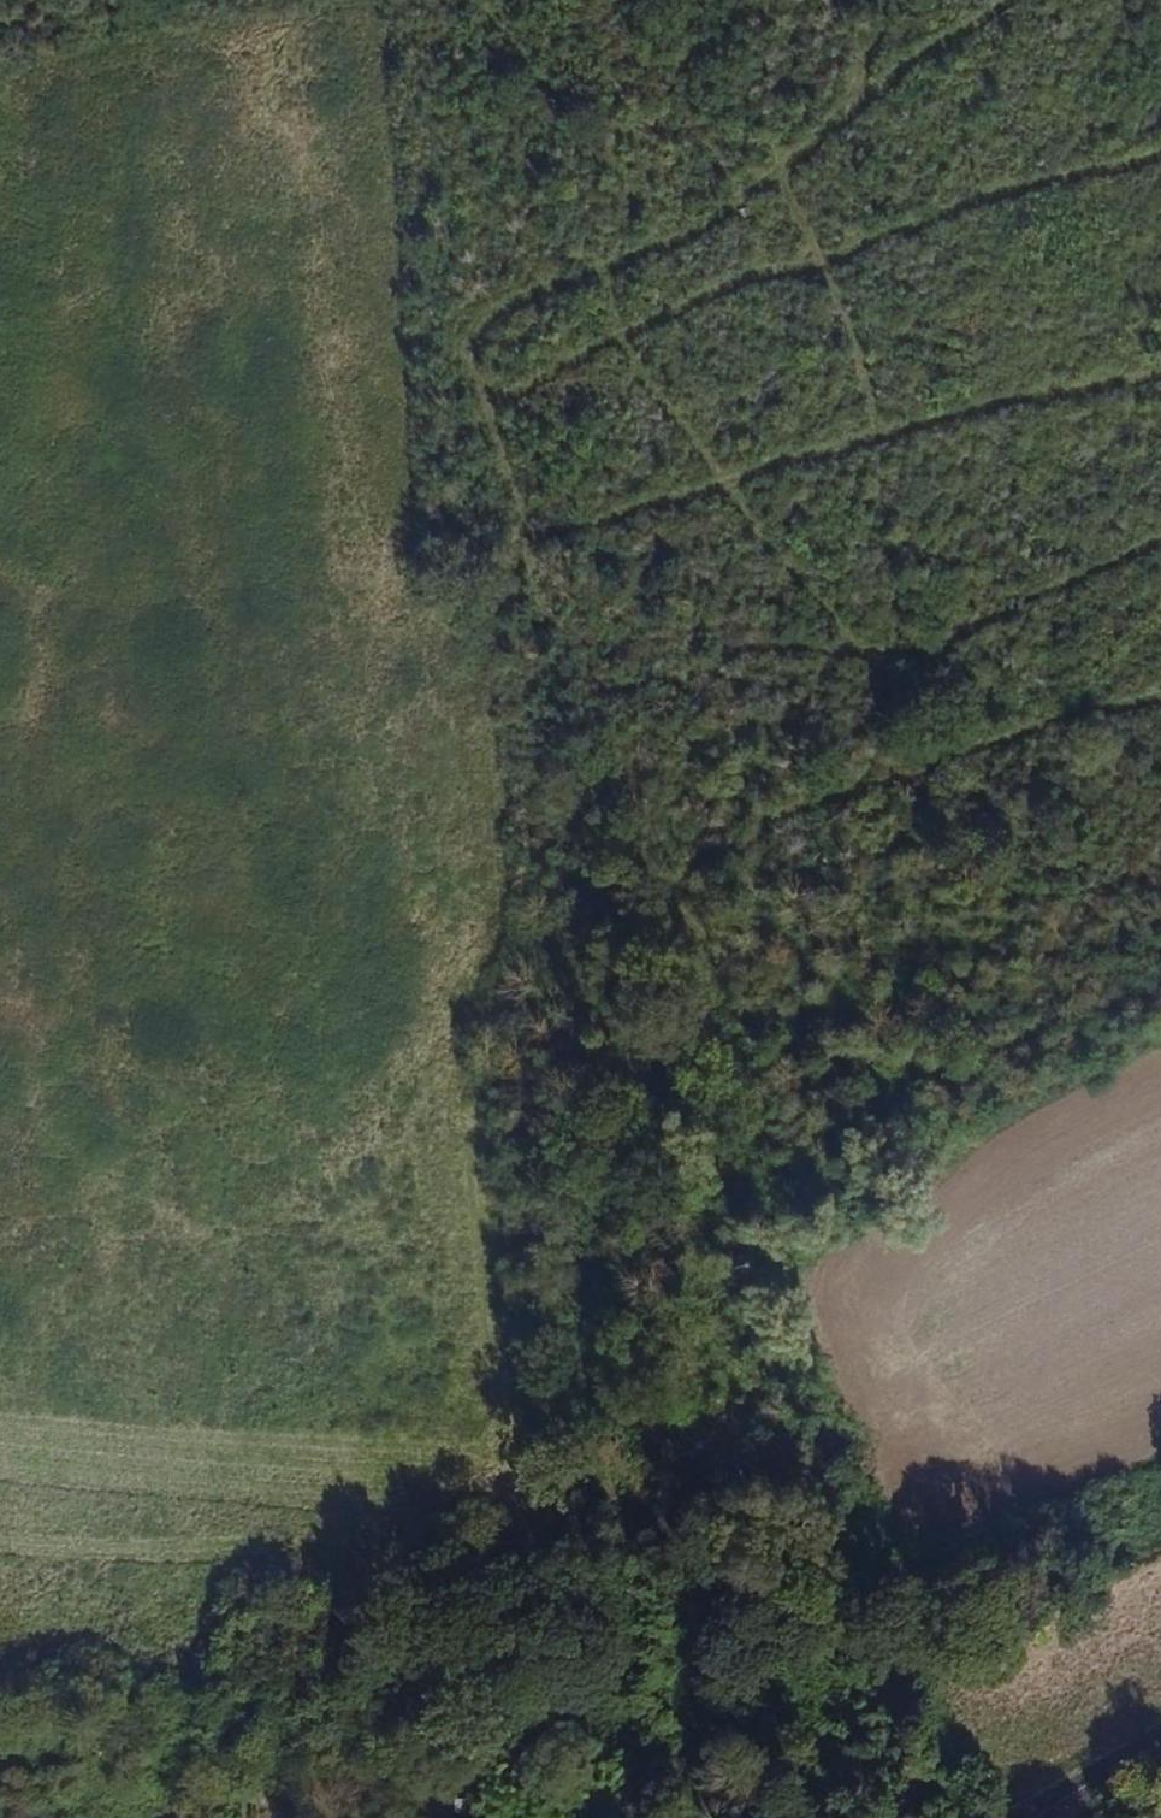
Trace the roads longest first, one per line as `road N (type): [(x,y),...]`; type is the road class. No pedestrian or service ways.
road 1 (unclassified): [(1160,1760),(1053,1817)]

